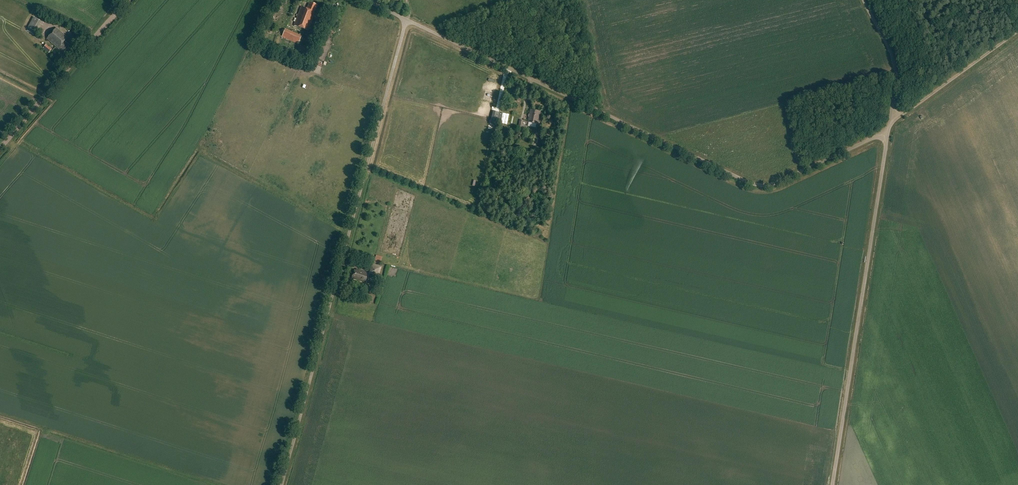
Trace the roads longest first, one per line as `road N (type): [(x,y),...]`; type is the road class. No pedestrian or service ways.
road 1 (unclassified): [(889,125),(760,185),(405,19)]
road 2 (unclassified): [(281,484),(405,19)]
road 3 (unclassified): [(832,484),(889,125)]
road 4 (tertiary): [(0,147),(127,0)]
road 5 (unclassified): [(889,125),(1017,30)]
road 6 (unclassified): [(889,125),(894,65),(865,0)]

